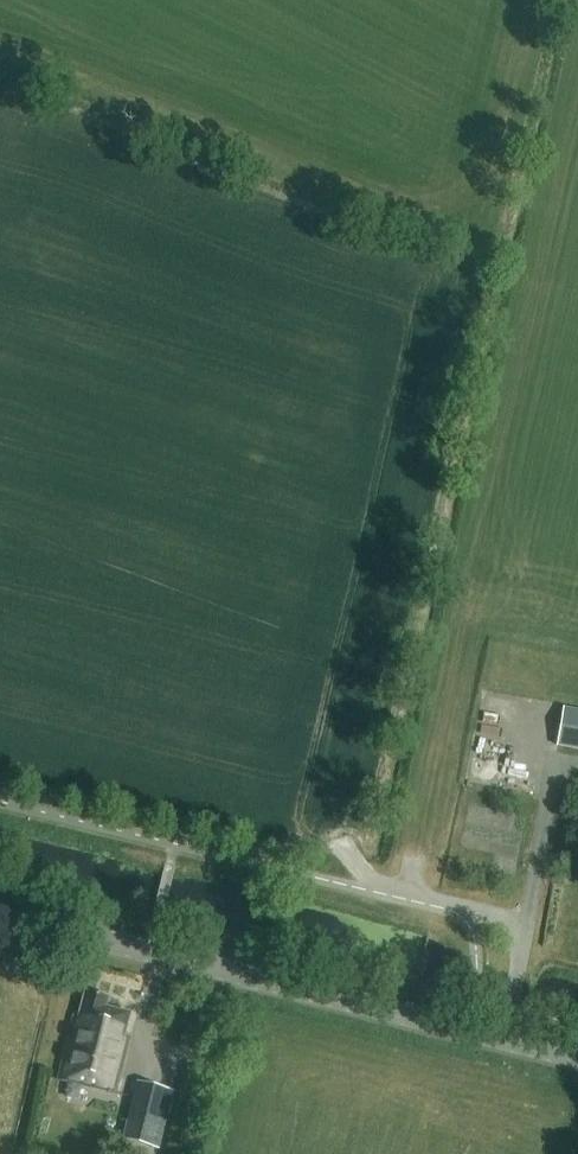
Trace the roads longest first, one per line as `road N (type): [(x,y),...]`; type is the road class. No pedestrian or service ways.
road 1 (tertiary): [(577,1060),(0,914)]

